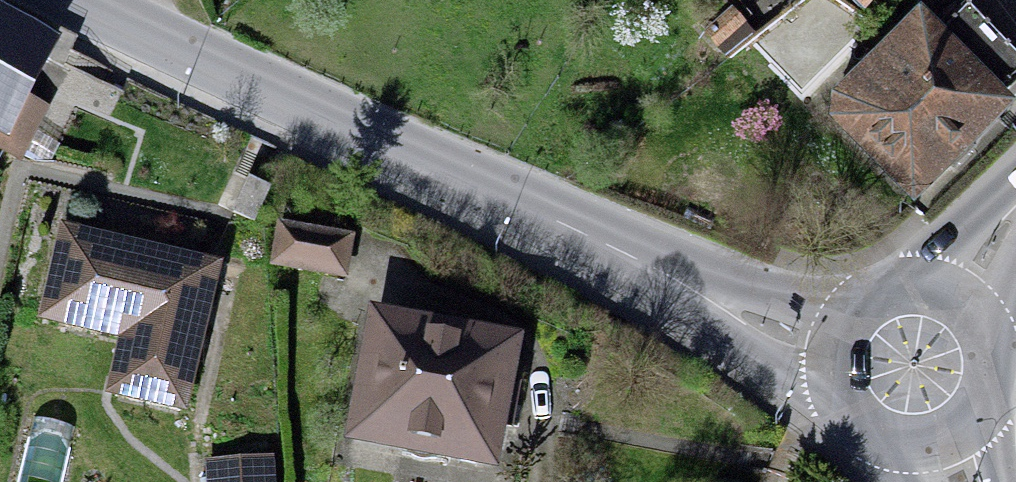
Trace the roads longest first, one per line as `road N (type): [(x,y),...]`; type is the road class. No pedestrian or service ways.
road 1 (tertiary): [(86,0),(654,267),(834,342)]
road 2 (primary): [(943,433),(967,418),(994,367),(980,312),(960,291)]
road 3 (primary): [(834,342),(839,390),(871,427),(919,438),(943,433)]
road 4 (primary): [(960,291),(917,277),(874,287),(843,319),(834,342)]

